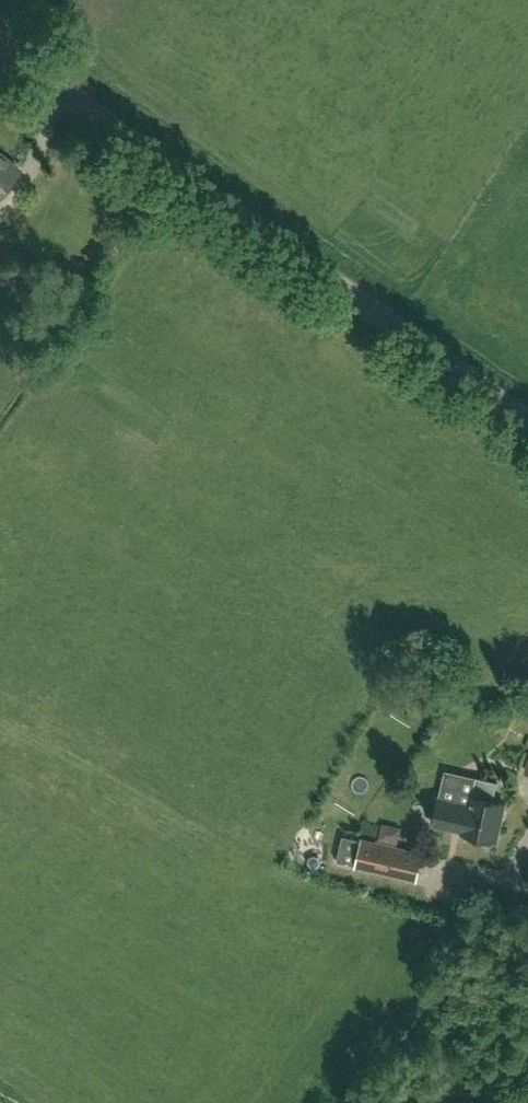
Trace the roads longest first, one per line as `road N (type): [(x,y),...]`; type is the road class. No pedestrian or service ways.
road 1 (residential): [(527,416),(0,41)]

